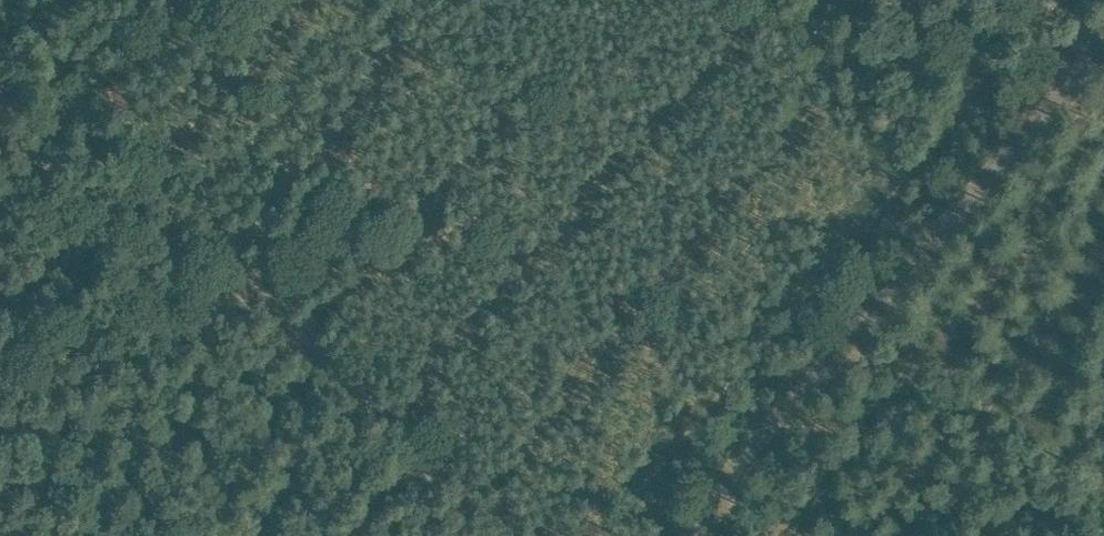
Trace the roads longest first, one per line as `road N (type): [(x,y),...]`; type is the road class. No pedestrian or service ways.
road 1 (track): [(0,41),(530,535)]
road 2 (track): [(170,0),(0,177)]

